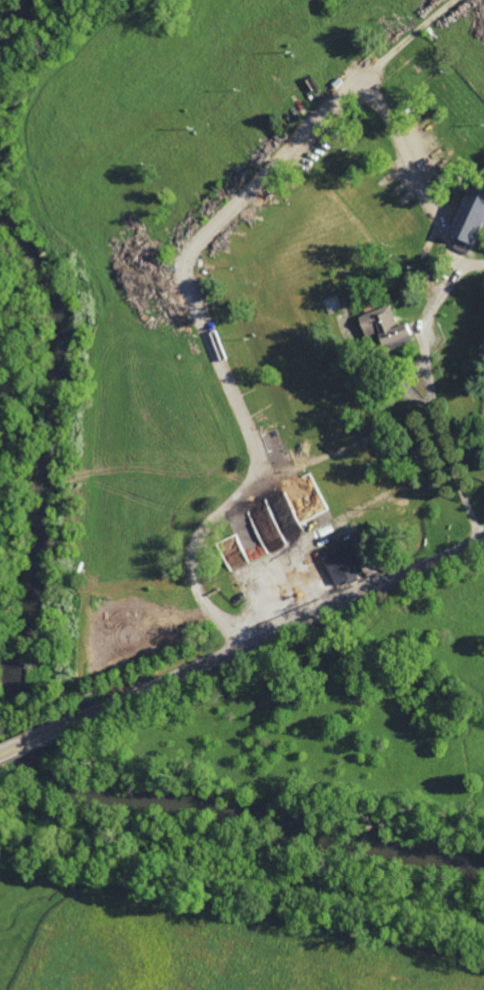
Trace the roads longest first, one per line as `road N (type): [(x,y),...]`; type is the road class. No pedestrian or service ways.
road 1 (secondary): [(483,542),(65,726)]

